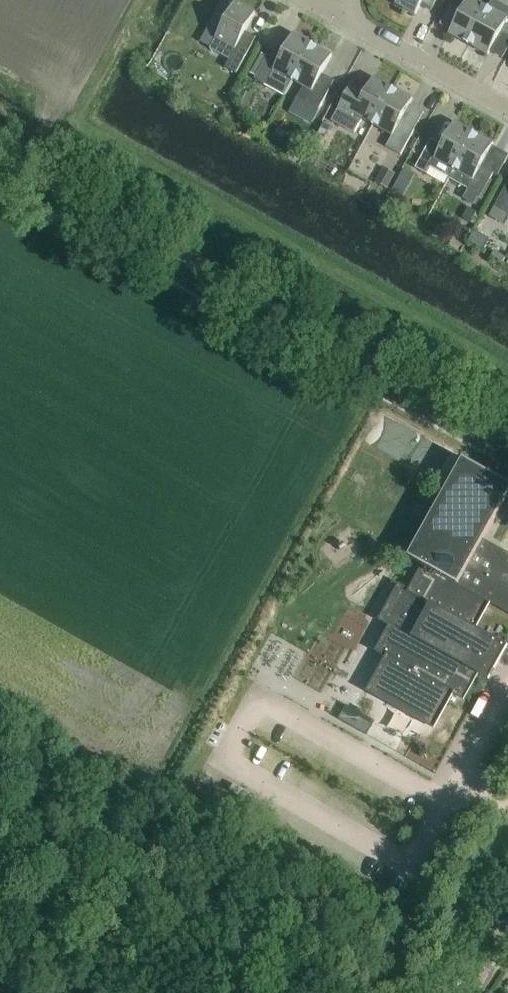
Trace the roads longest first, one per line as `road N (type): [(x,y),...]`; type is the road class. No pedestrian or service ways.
road 1 (track): [(0,154),(507,440)]
road 2 (unclassified): [(507,107),(336,13)]

